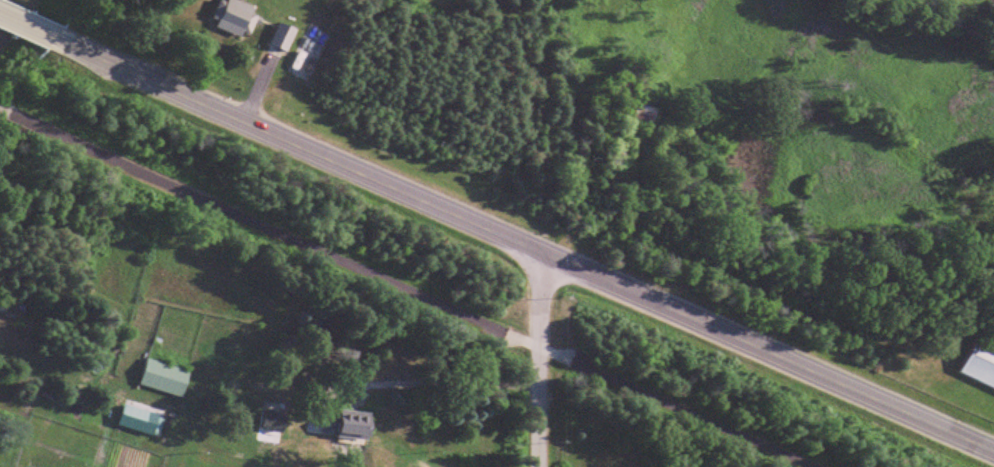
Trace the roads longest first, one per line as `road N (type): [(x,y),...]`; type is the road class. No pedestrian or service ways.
road 1 (tertiary): [(993,450),(69,45)]
road 2 (residential): [(539,466),(546,254)]

